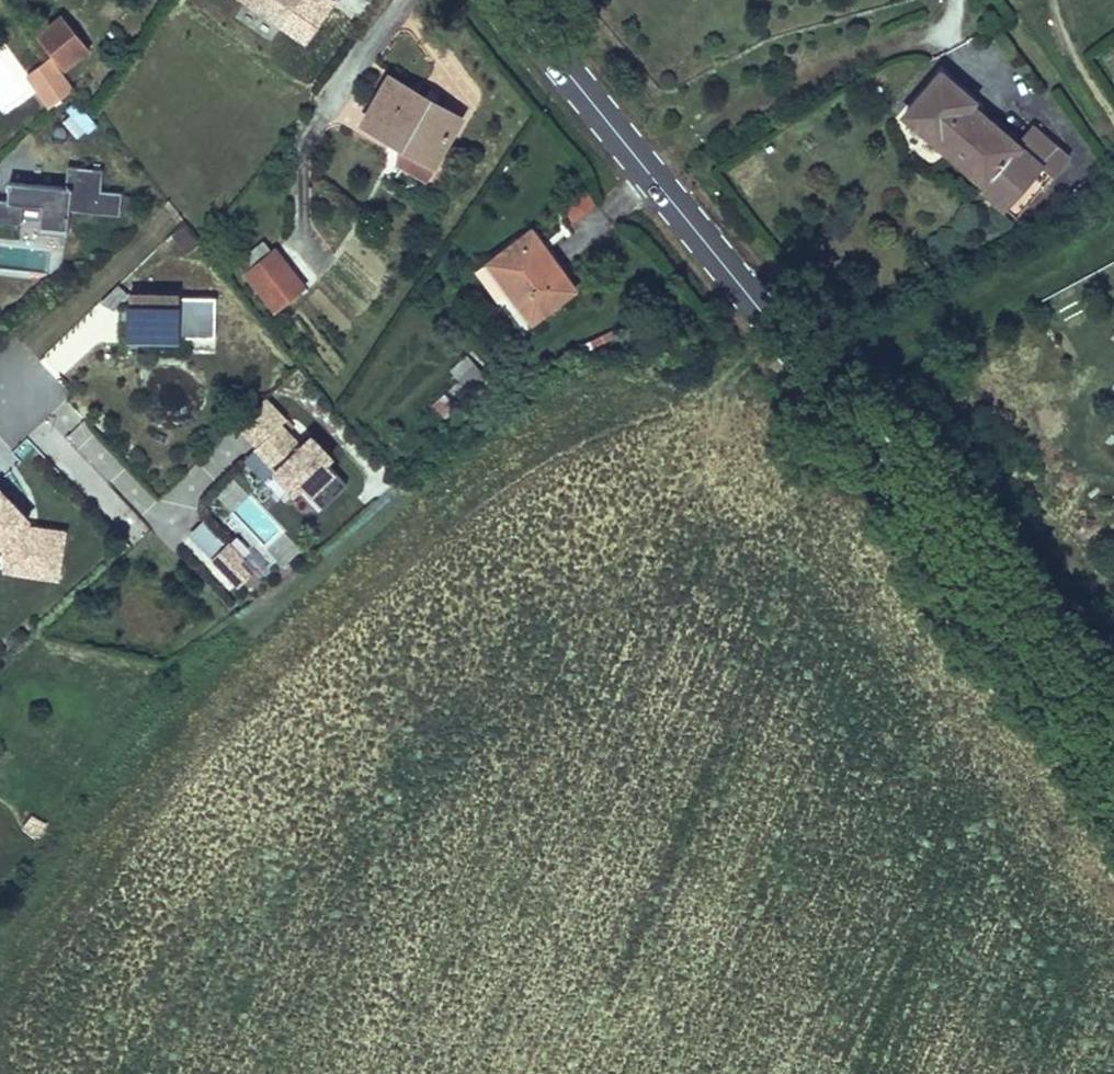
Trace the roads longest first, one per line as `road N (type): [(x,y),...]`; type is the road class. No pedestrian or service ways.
road 1 (primary): [(1113,748),(510,0)]

